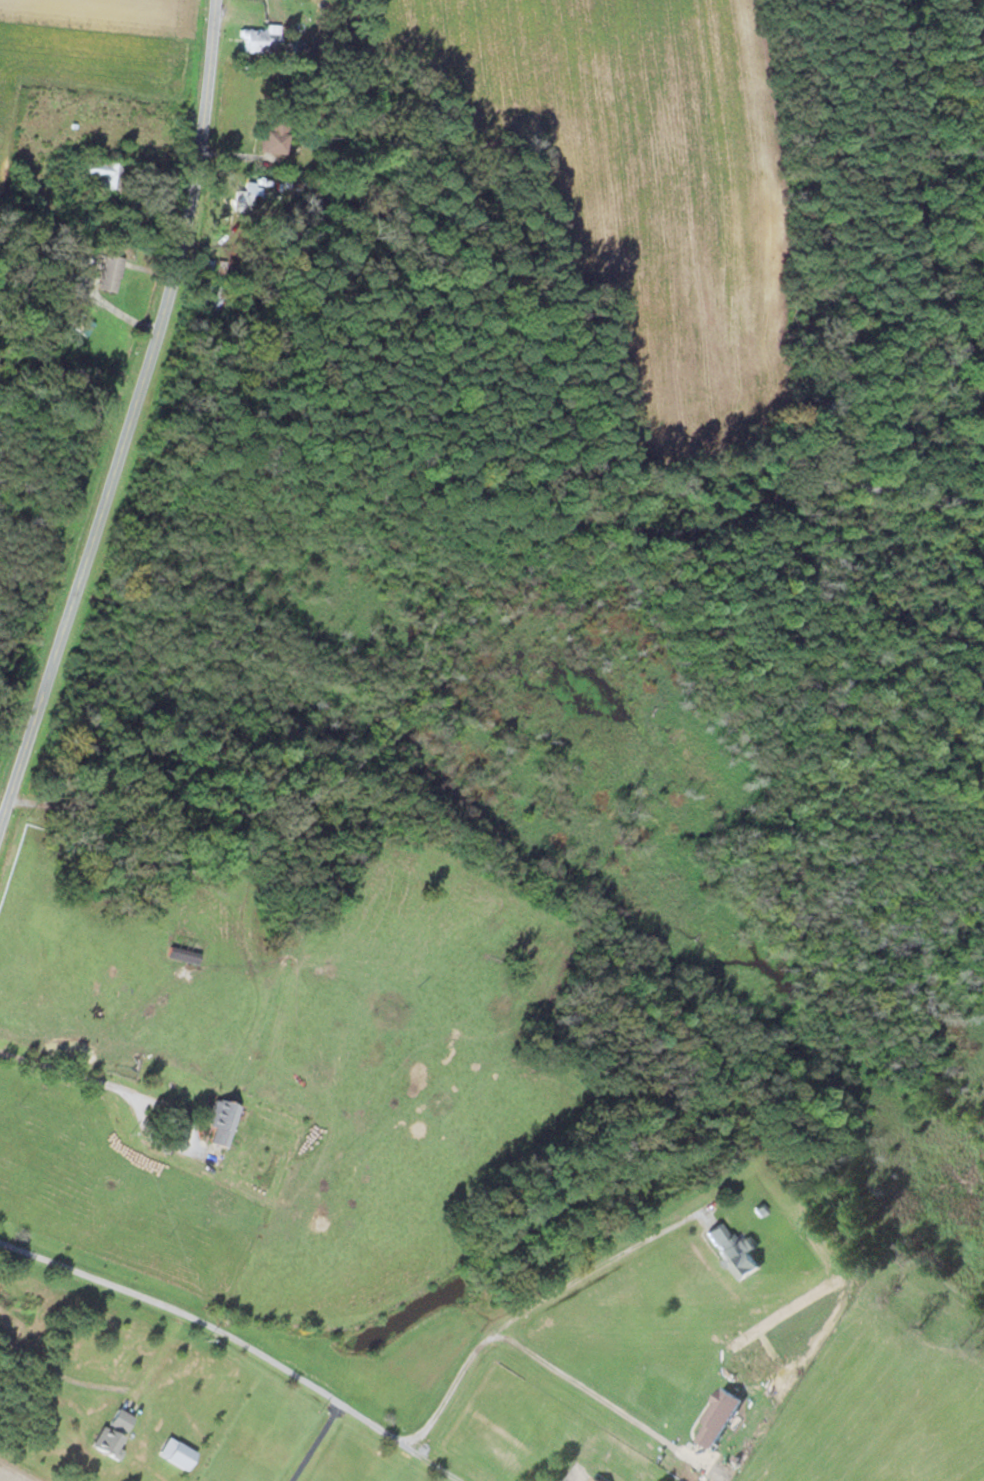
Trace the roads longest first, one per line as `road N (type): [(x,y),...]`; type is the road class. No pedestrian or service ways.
road 1 (residential): [(0,846),(185,248),(221,0)]
road 2 (residential): [(0,1243),(156,1302),(276,1363),(459,1480)]

